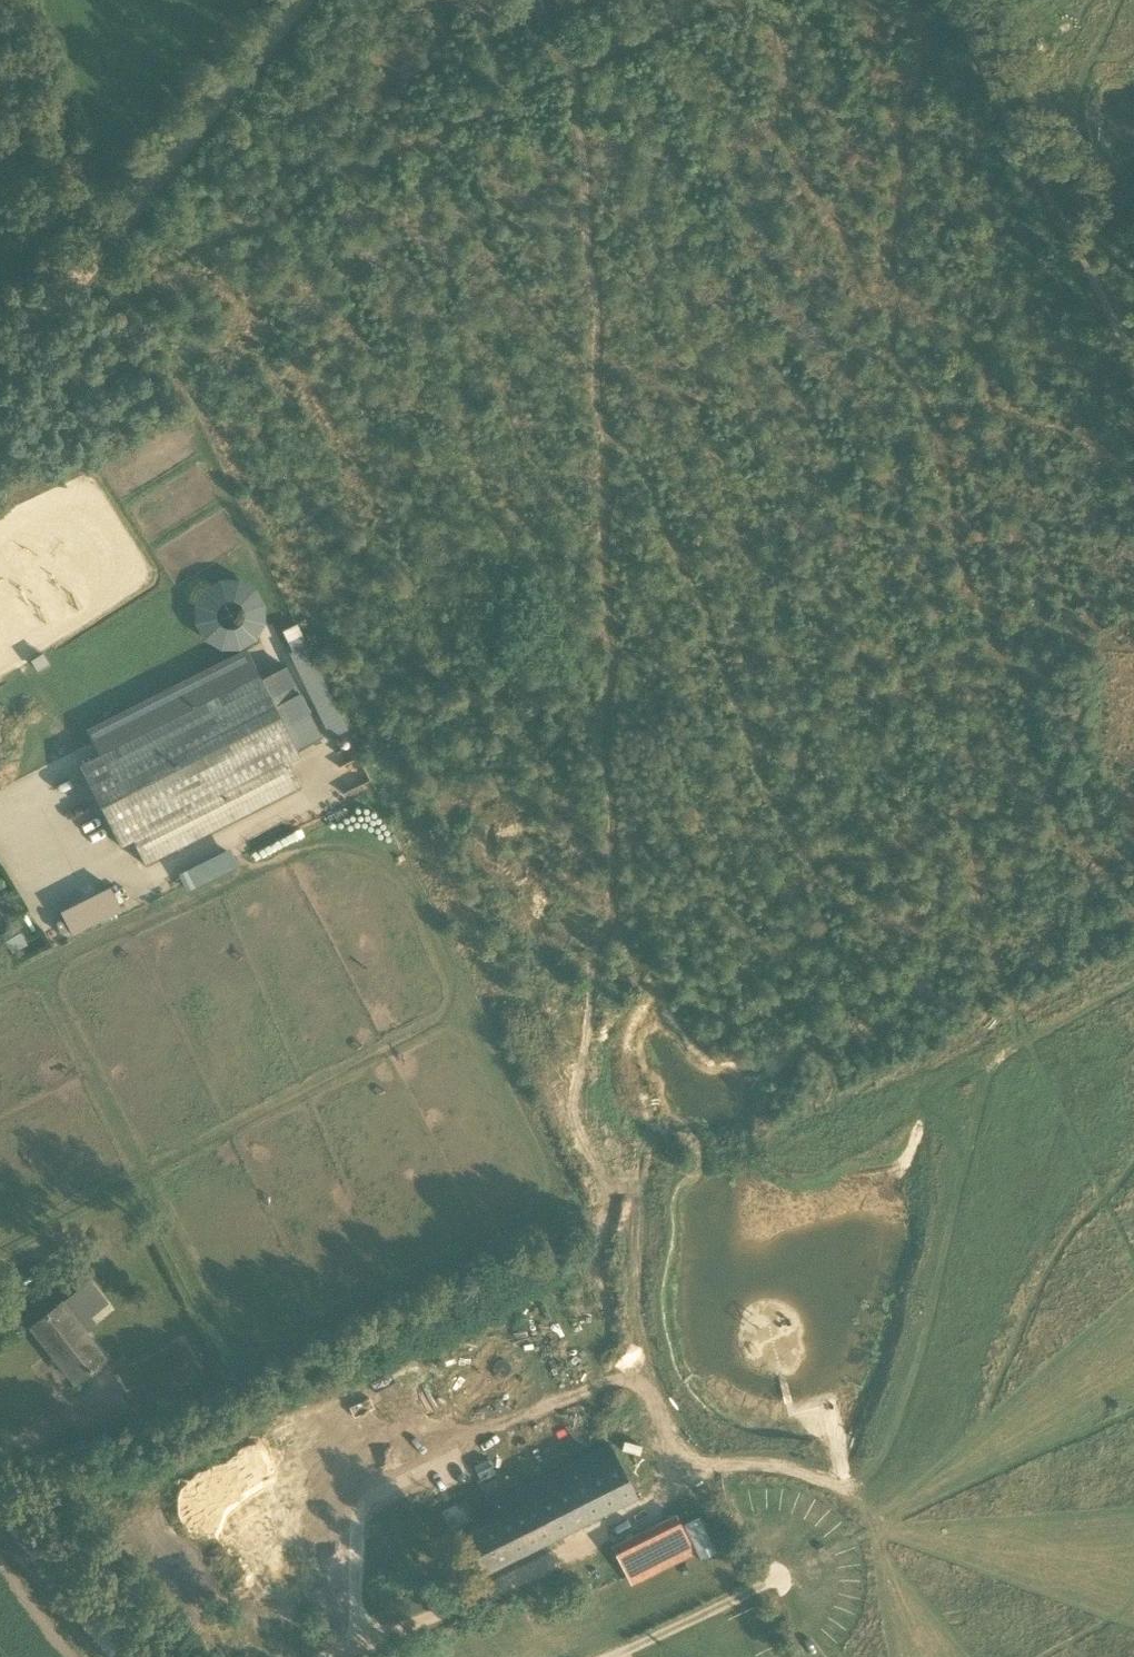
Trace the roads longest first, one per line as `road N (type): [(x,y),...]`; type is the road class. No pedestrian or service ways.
road 1 (track): [(0,375),(307,0)]
road 2 (track): [(970,0),(1133,326)]
road 3 (unclassified): [(110,1656),(0,1516)]

